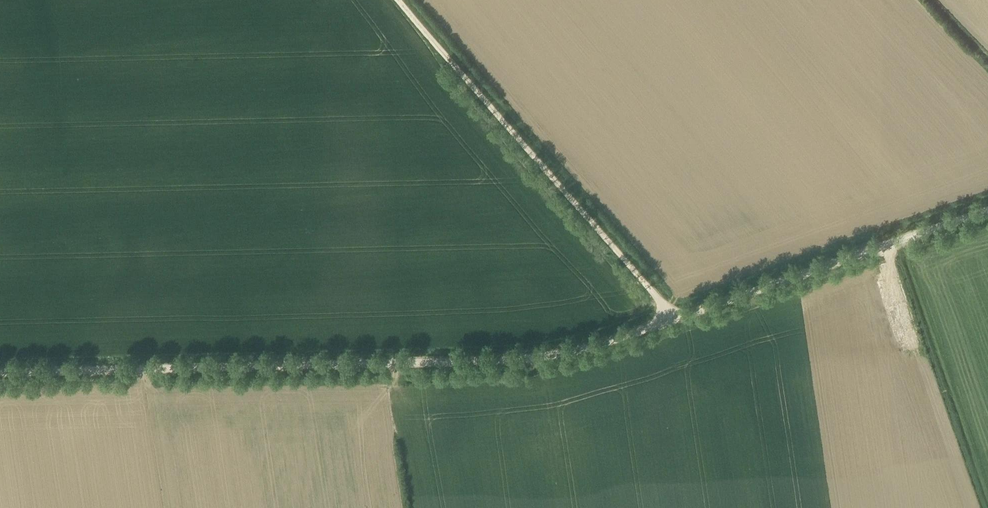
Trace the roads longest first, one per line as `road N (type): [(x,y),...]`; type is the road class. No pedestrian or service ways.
road 1 (unclassified): [(0,374),(536,361),(676,319)]
road 2 (unclassified): [(401,0),(676,319)]
road 3 (unclassified): [(676,319),(987,212)]
road 4 (track): [(891,246),(982,507)]

